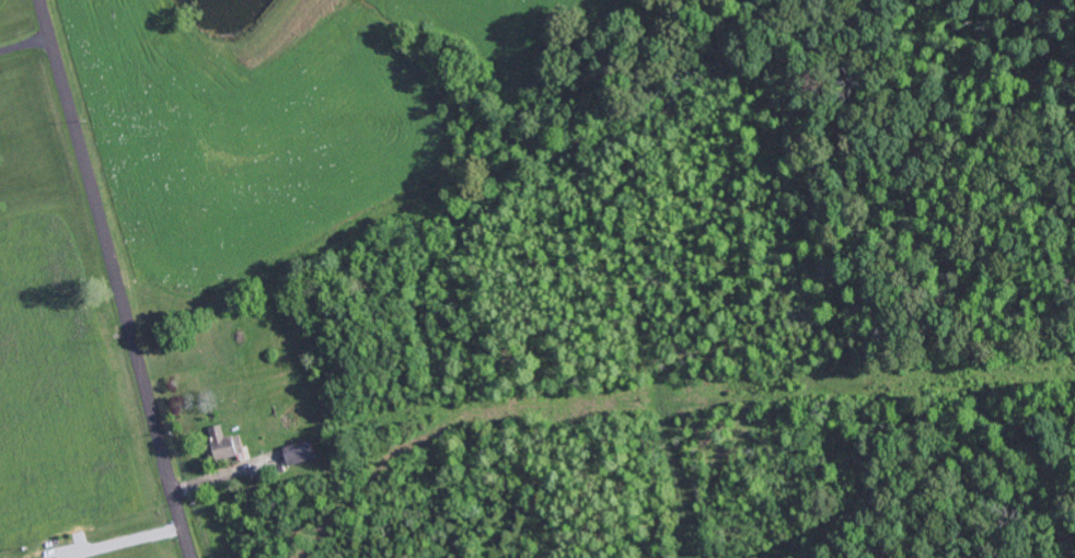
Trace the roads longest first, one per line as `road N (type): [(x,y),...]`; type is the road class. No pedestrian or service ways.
road 1 (residential): [(193,557),(42,0)]

